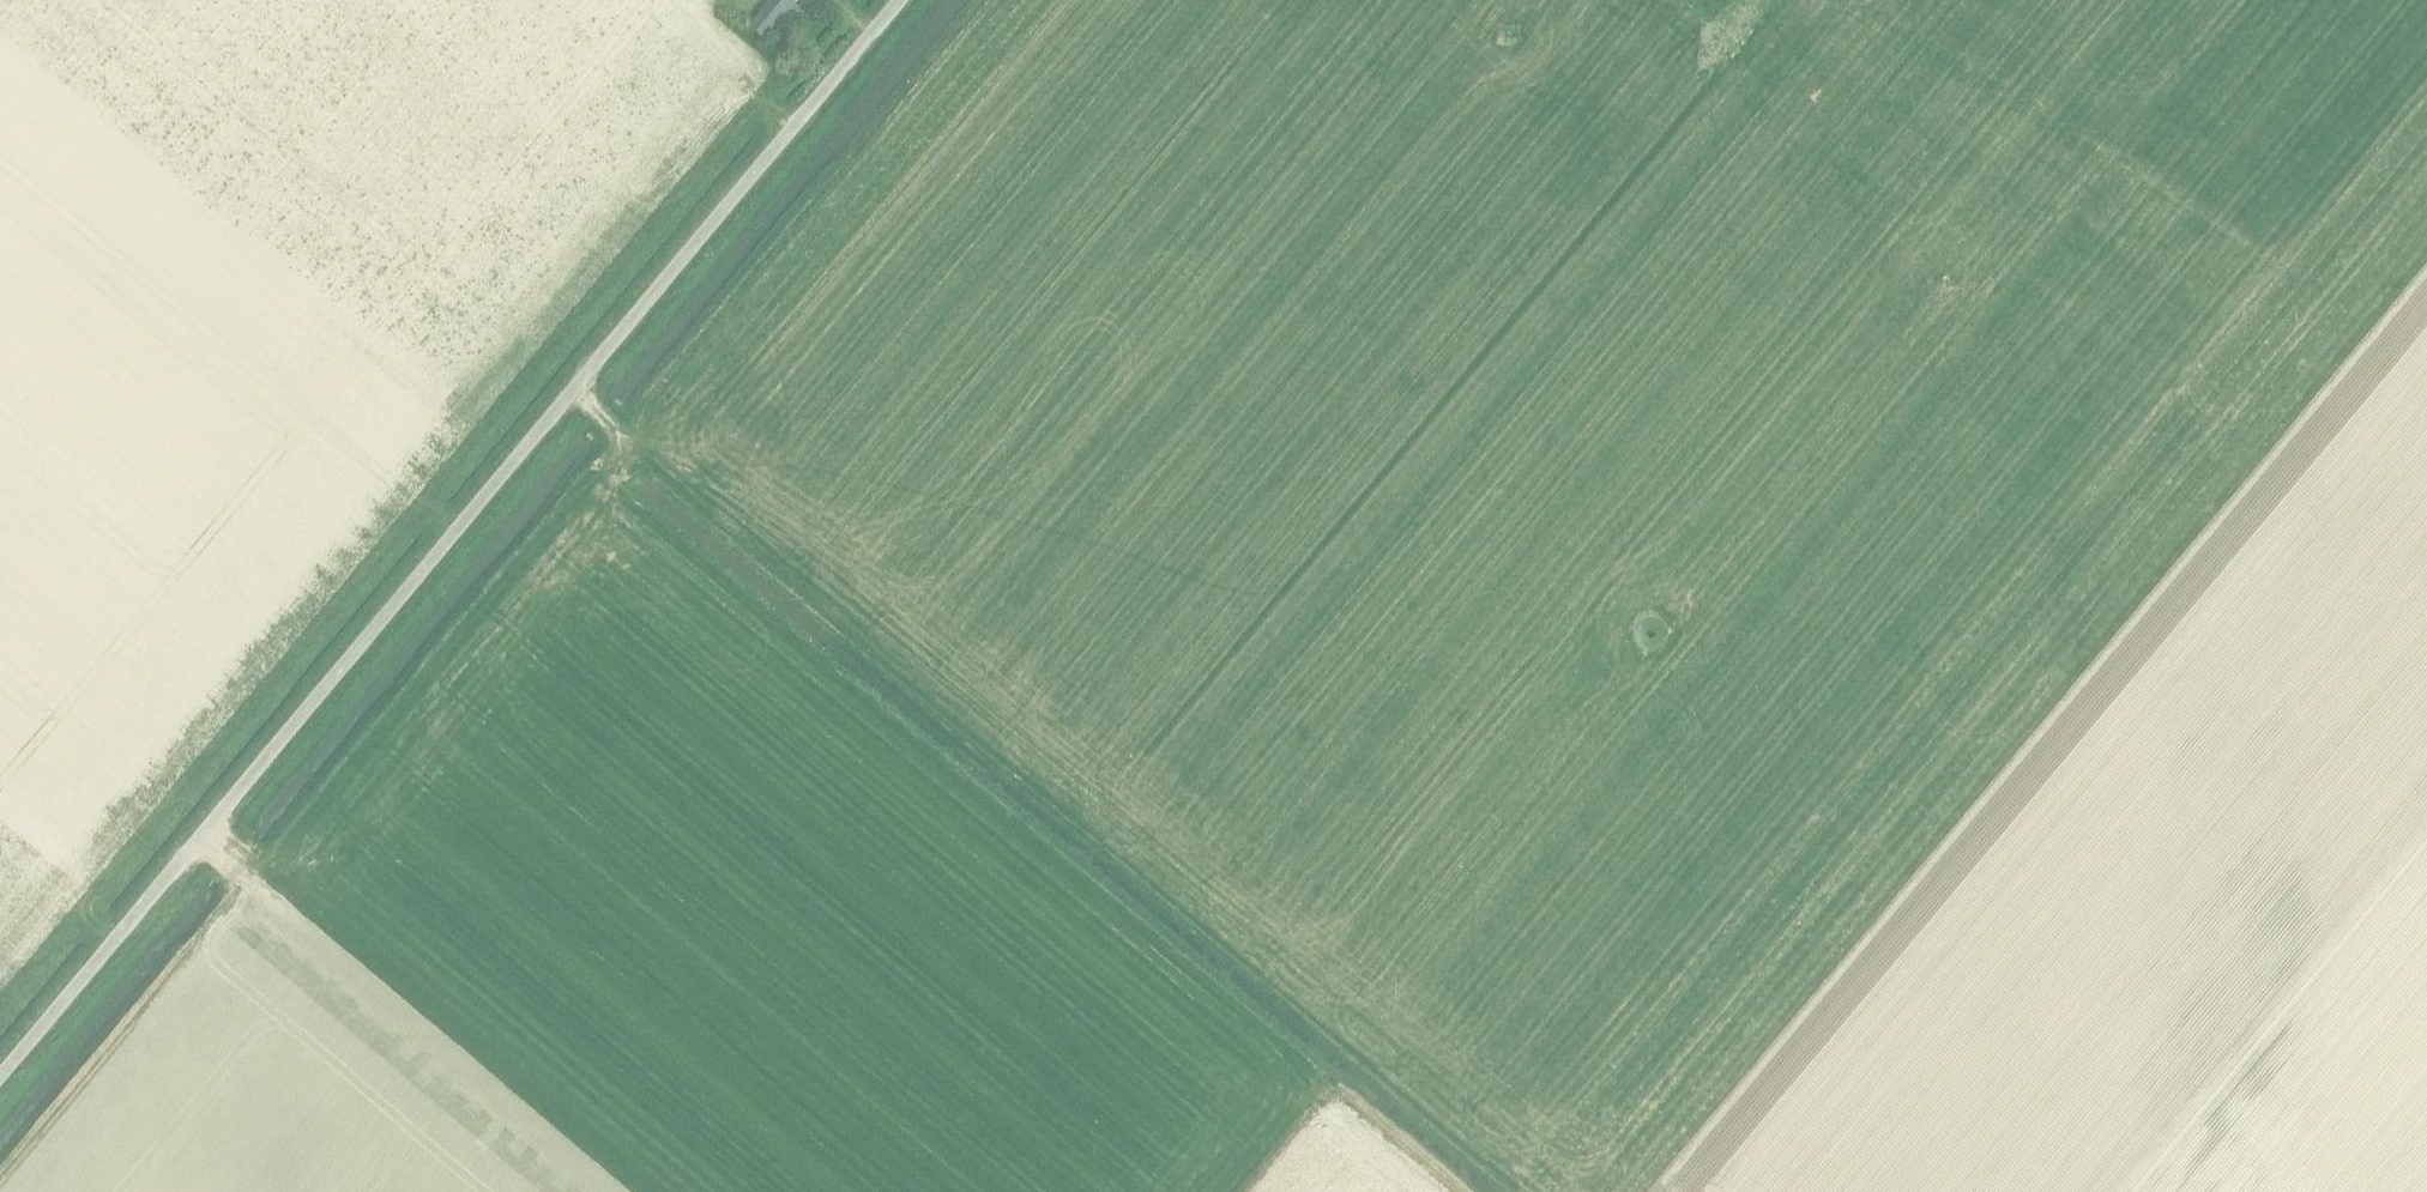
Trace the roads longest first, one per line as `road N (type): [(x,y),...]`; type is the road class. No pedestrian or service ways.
road 1 (unclassified): [(0,1079),(905,0)]

